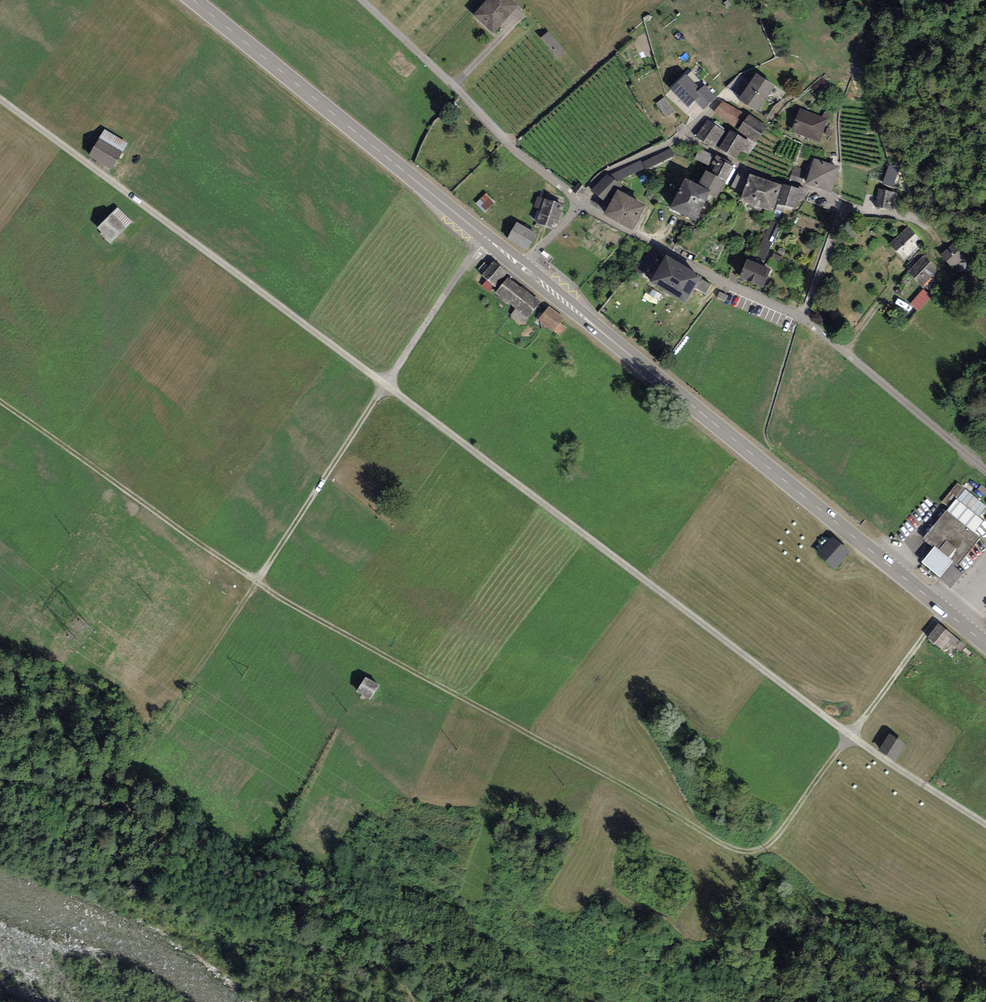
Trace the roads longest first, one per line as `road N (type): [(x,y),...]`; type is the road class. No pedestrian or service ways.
road 1 (track): [(0,400),(281,598),(738,850),(761,848),(779,833),(944,609)]
road 2 (unclassified): [(985,824),(850,736),(386,382)]
road 3 (secondary): [(521,266),(985,643)]
road 4 (unclassified): [(386,382),(0,100)]
road 5 (secondary): [(194,0),(484,237)]
road 6 (track): [(386,382),(197,676)]
road 7 (track): [(722,98),(715,67),(688,38),(683,12),(658,5),(636,16),(529,123),(497,134)]
road 8 (unclassified): [(360,0),(582,206)]
road 9 (unclassified): [(582,206),(803,317)]
road 10 (unclassified): [(803,317),(985,470)]
road 11 (residential): [(844,207),(680,138)]
road 12 (unclassified): [(386,382),(484,237)]
road 13 (track): [(854,73),(898,152),(919,220)]
road 14 (residential): [(582,206),(604,174),(680,138)]

